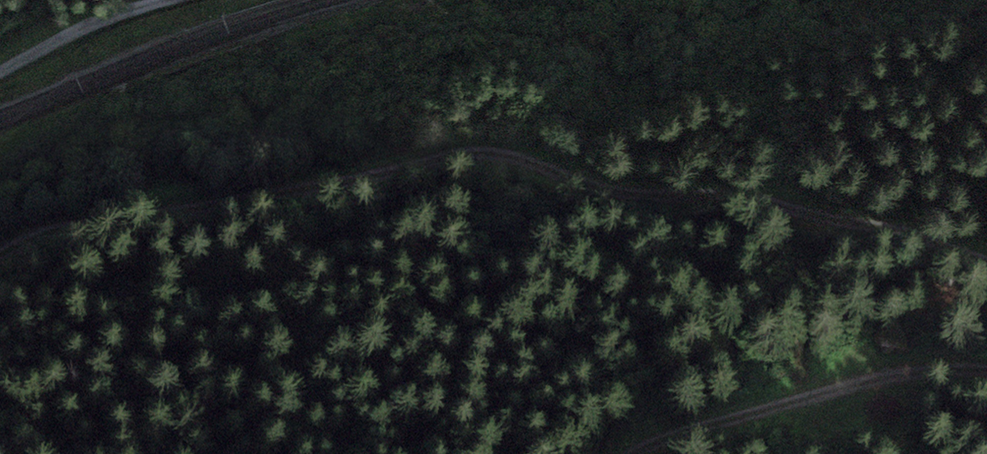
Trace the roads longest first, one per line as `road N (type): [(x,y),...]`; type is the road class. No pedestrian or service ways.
road 1 (track): [(0,258),(57,232),(290,196),(490,150),(634,193),(771,204),(986,252)]
road 2 (track): [(986,368),(888,377),(699,430),(642,453)]
road 3 (track): [(0,65),(75,32),(183,0)]

